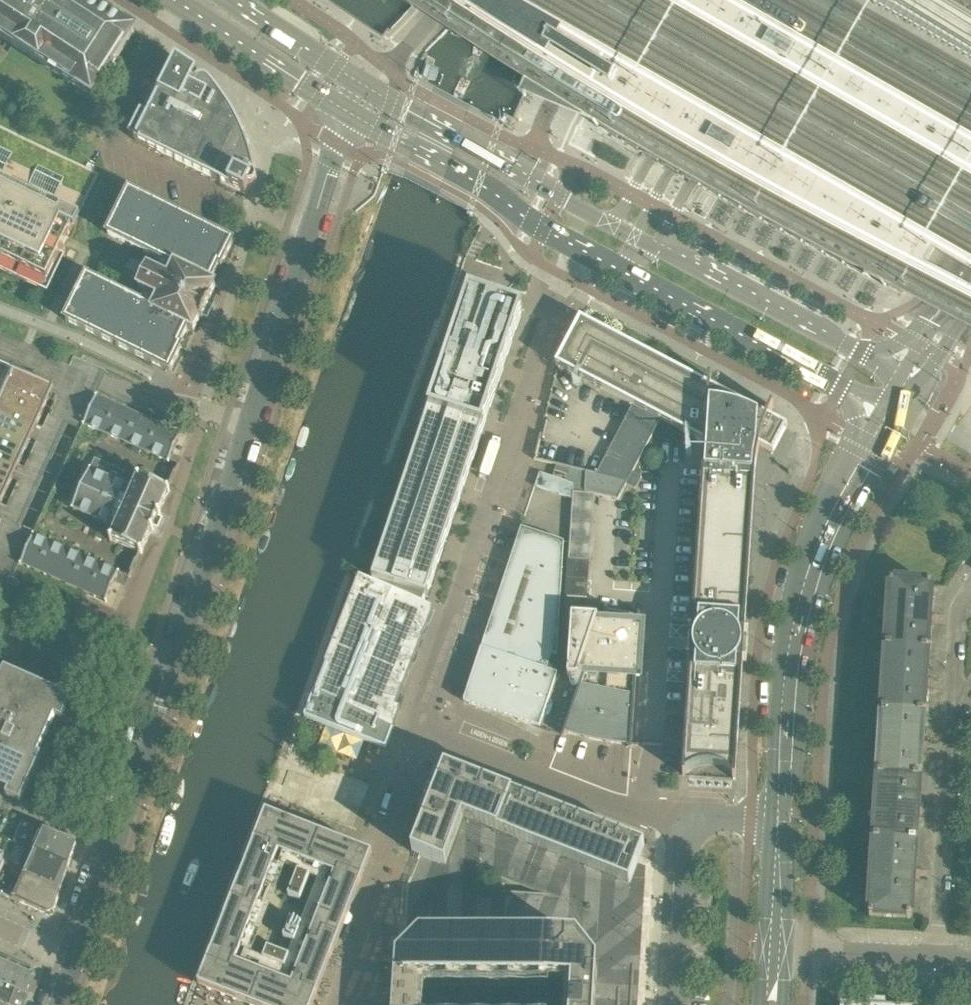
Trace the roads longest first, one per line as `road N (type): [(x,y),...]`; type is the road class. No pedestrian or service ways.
road 1 (residential): [(684,820),(618,809),(430,730),(419,698),(577,247)]
road 2 (residential): [(76,960),(311,229)]
road 3 (secondary): [(779,815),(796,612),(823,531),(870,442)]
road 4 (secondary): [(860,350),(577,206)]
road 5 (secondary): [(577,247),(851,393)]
road 6 (secondary): [(350,113),(577,247)]
road 7 (secondary): [(577,206),(367,87)]
road 8 (residential): [(934,960),(953,721)]
road 9 (secondary): [(175,0),(350,113)]
road 10 (unclassified): [(684,820),(673,1004)]
road 11 (residential): [(934,960),(775,947)]
road 12 (secondary): [(367,87),(235,0)]
road 13 (secondary): [(899,392),(940,357),(960,321),(970,274)]
road 14 (secondary): [(775,947),(779,815)]
road 15 (unclassified): [(311,229),(350,113)]

